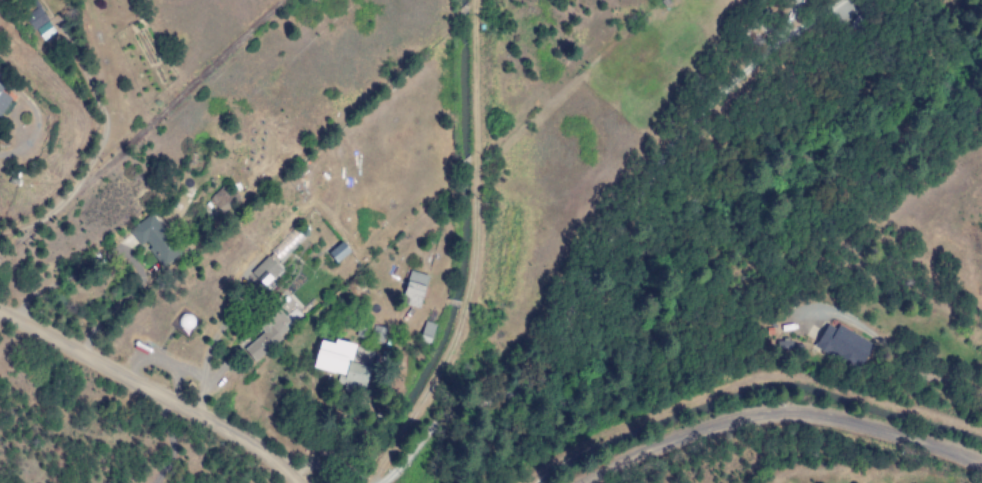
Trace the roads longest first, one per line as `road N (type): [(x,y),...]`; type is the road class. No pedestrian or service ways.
road 1 (track): [(378,482),(455,354),(473,307),(485,153),(482,0)]
road 2 (residential): [(981,467),(849,424),(775,415),(713,429),(590,482)]
road 3 (residential): [(298,482),(214,422),(0,310)]

